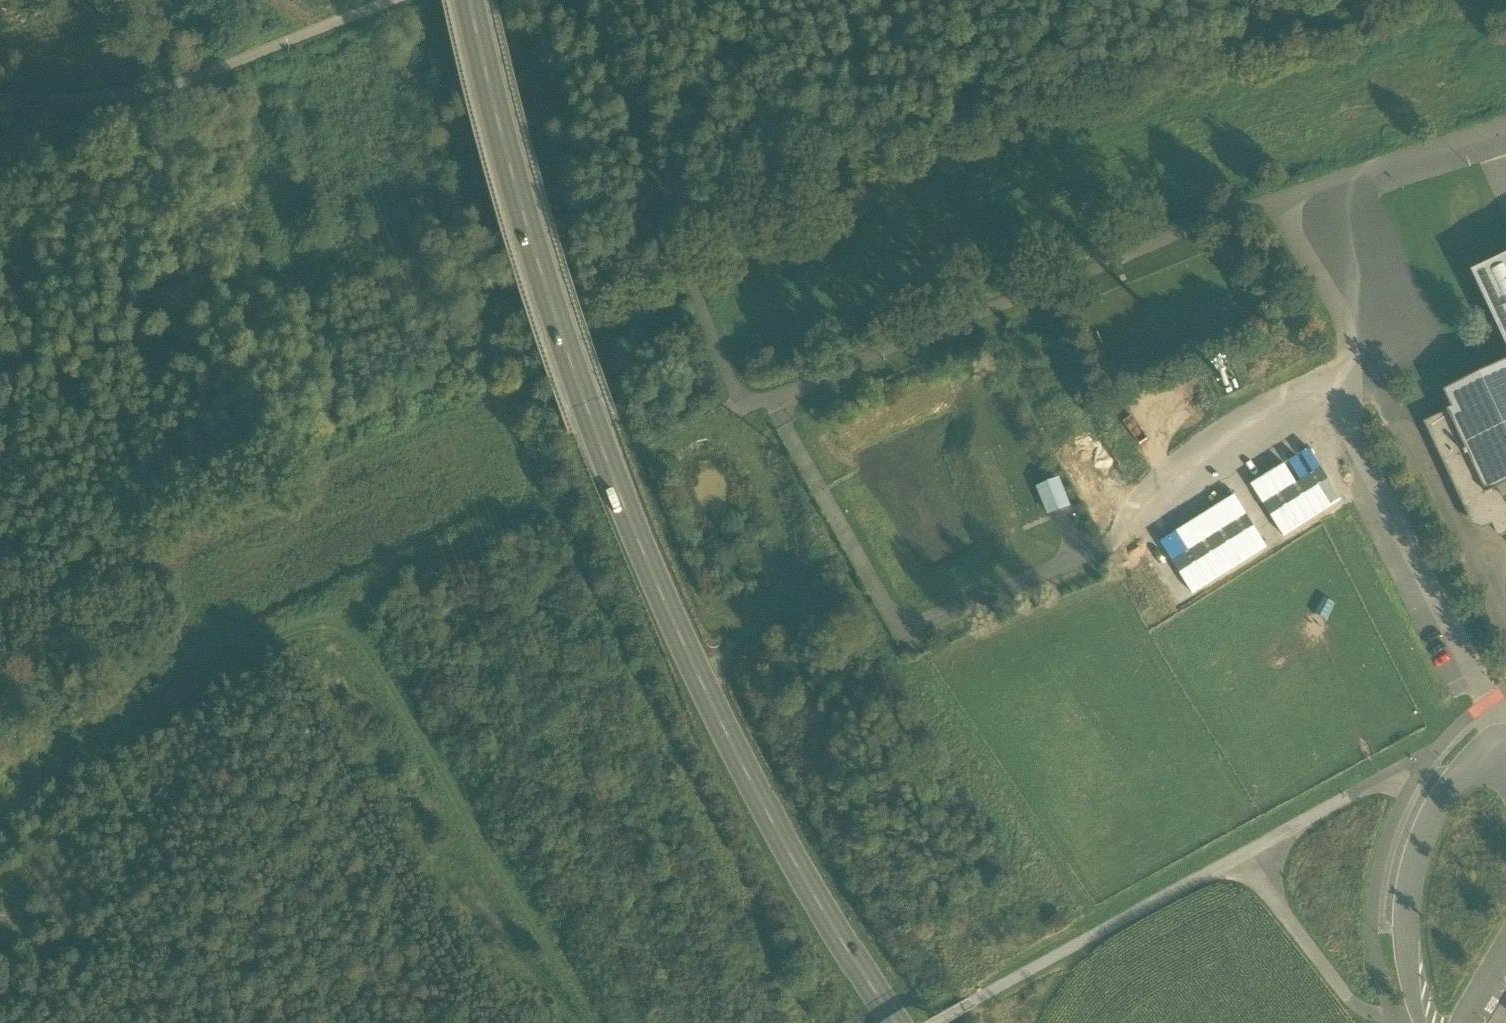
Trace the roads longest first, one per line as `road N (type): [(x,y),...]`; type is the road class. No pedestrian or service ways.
road 1 (primary): [(897,1022),(764,804),(659,592),(586,413),(525,233),(468,0)]
road 2 (track): [(583,0),(745,399),(778,399),(1274,201)]
road 3 (track): [(0,781),(27,755),(239,641),(506,522),(545,496)]
road 4 (track): [(1274,201),(1349,321),(1353,441),(1487,703),(1497,753)]
road 5 (track): [(935,1022),(1402,767),(1425,767),(1448,785)]
road 6 (track): [(591,1022),(331,602)]
road 7 (track): [(778,399),(905,623),(941,619),(1109,549)]
road 8 (track): [(0,98),(99,100),(180,84),(391,0)]
road 9 (track): [(1353,372),(1299,386),(1164,470),(1137,494),(1109,549)]
road 10 (track): [(1424,1022),(1397,1022),(1350,998),(1245,855)]
road 11 (unclassified): [(1448,785),(1424,828),(1407,900),(1424,1022)]

